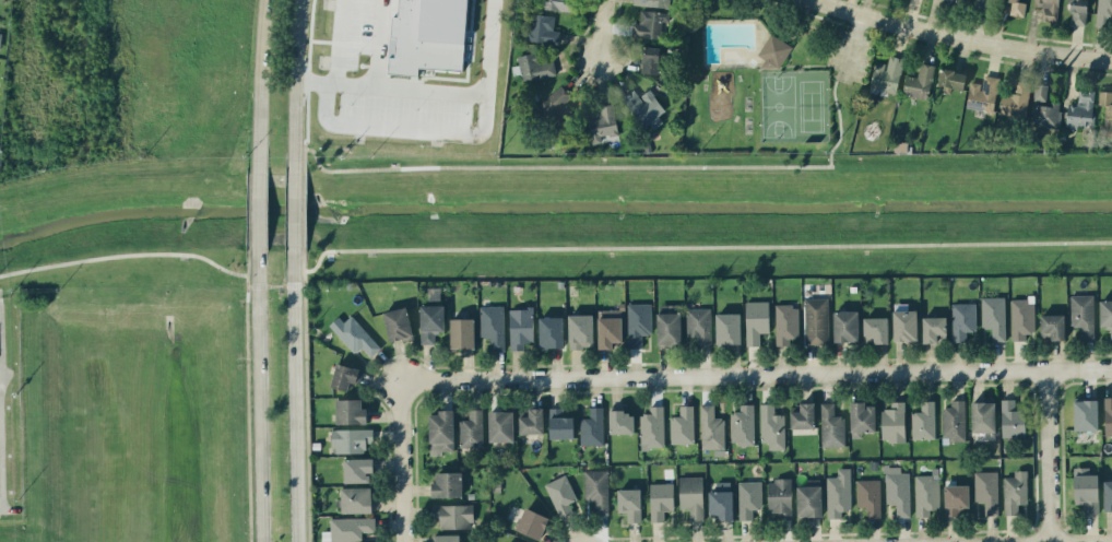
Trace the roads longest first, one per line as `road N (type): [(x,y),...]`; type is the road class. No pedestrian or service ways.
road 1 (residential): [(397,379),(1111,367)]
road 2 (residential): [(1111,58),(961,38),(816,0)]
road 3 (secondary): [(256,246),(263,541)]
road 4 (secondary): [(301,541),(294,247)]
road 5 (secondary): [(264,0),(256,173)]
road 6 (residential): [(1048,541),(1046,368)]
road 7 (secondary): [(295,172),(299,0)]
road 8 (residential): [(399,541),(397,379)]

